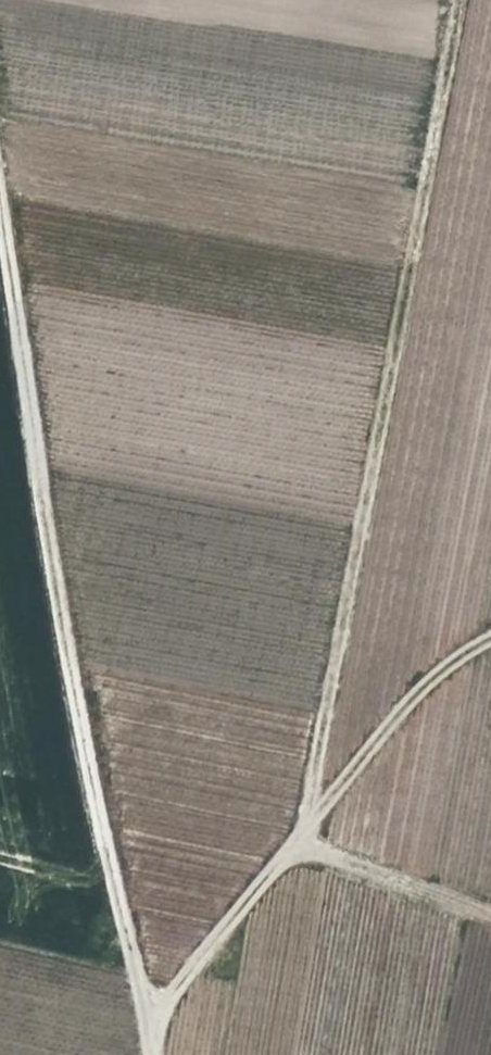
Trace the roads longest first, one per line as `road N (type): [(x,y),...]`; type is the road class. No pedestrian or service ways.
road 1 (track): [(490,912),(296,838),(444,0)]
road 2 (track): [(0,160),(70,682),(154,1054)]
road 3 (track): [(150,1024),(409,694),(490,634)]

